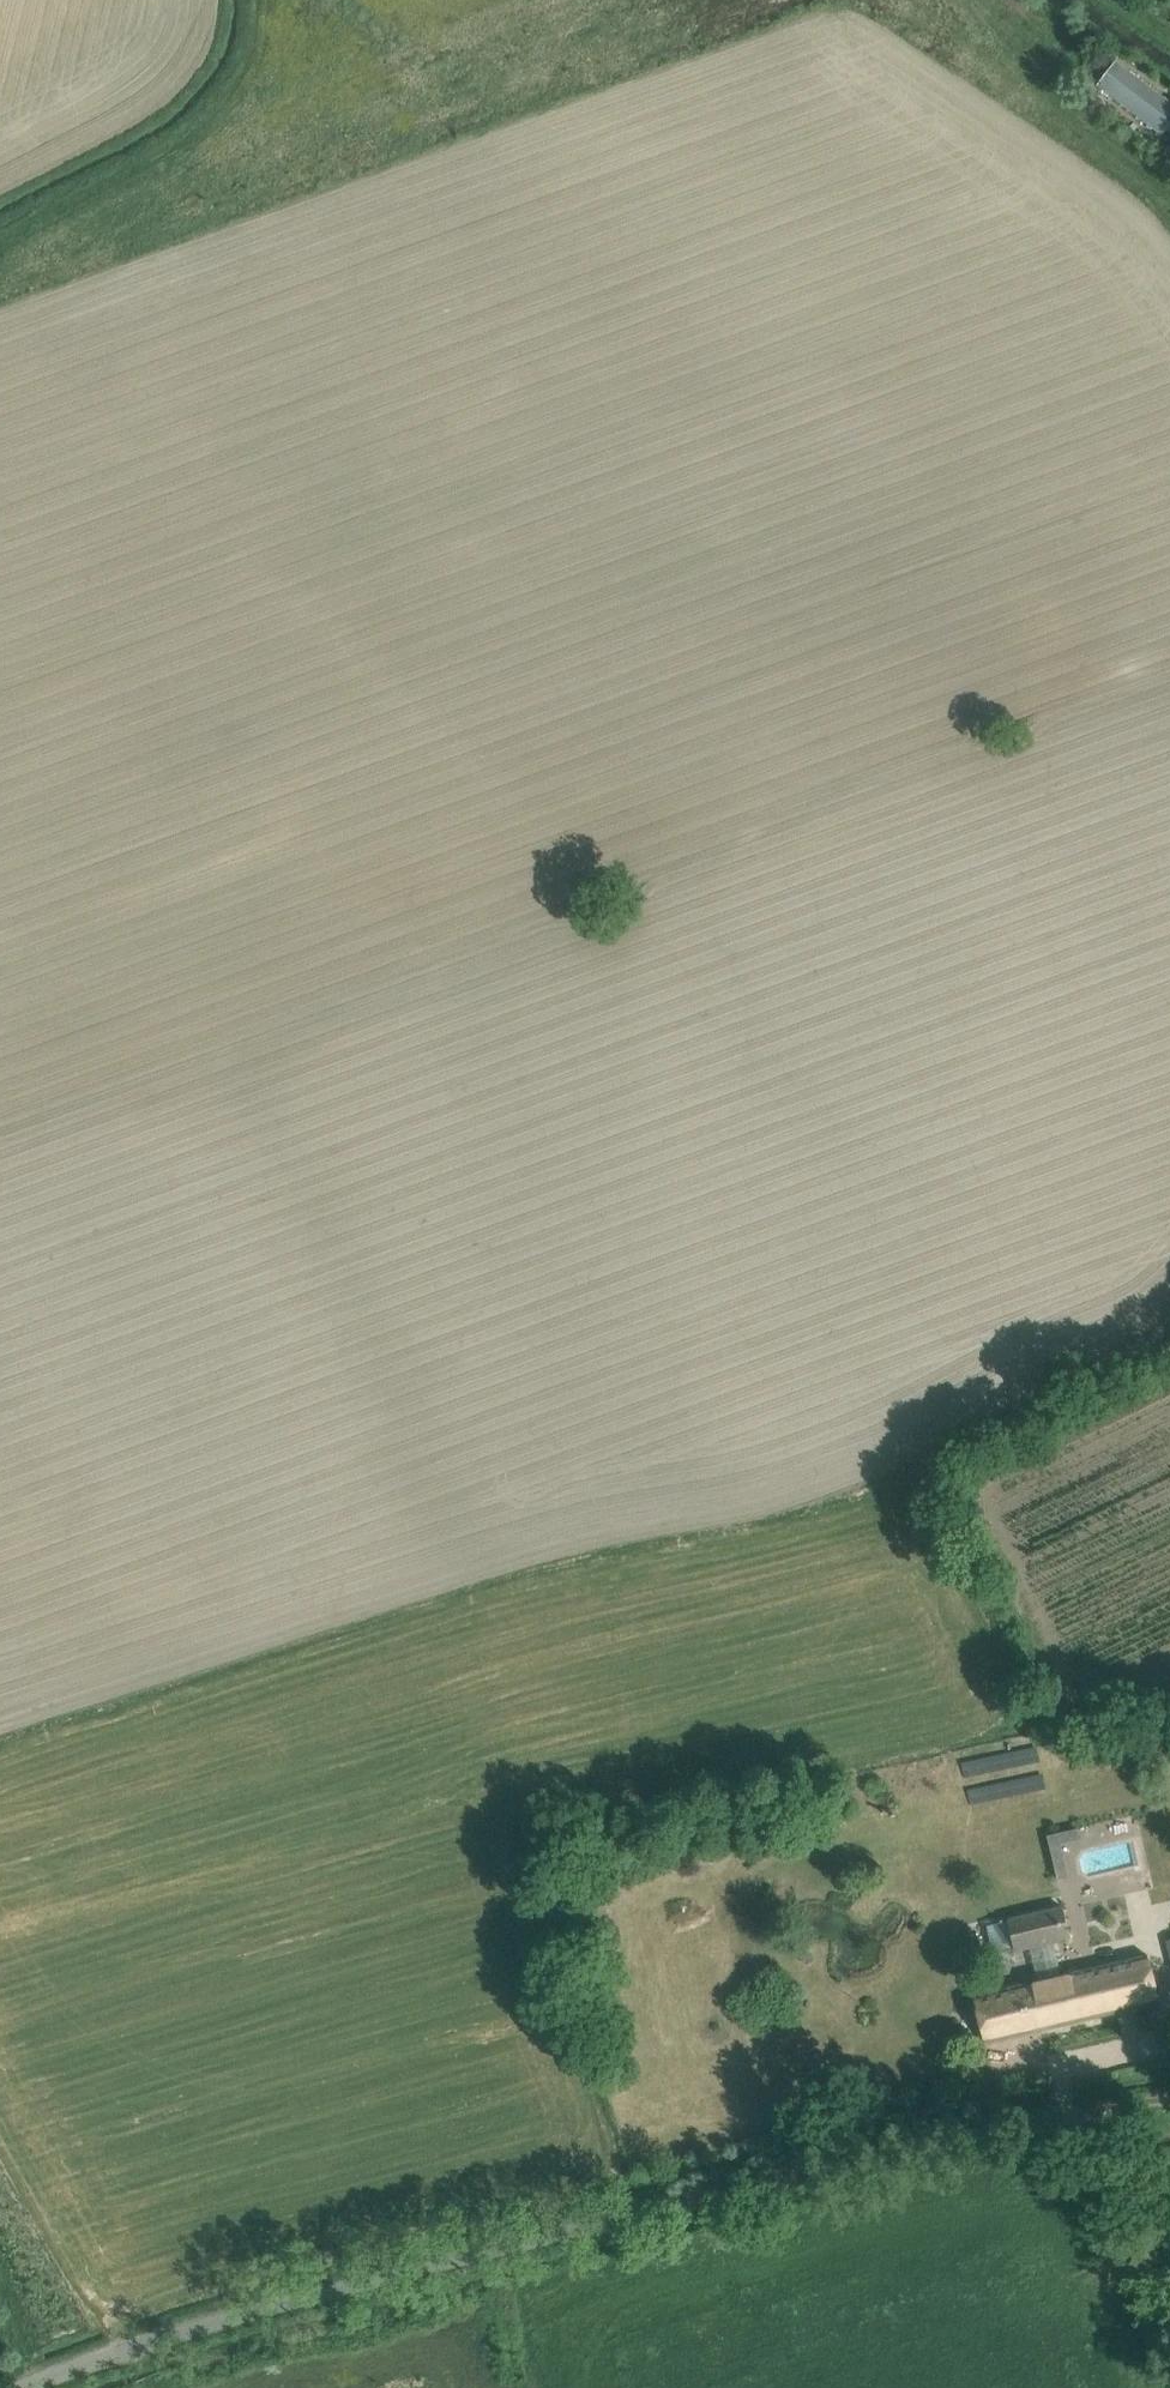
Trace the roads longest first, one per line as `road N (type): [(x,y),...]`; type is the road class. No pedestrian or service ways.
road 1 (unclassified): [(1169,2242),(1091,2118),(629,2214),(20,2387)]
road 2 (track): [(1169,1355),(980,1458),(872,1497),(655,1542)]

